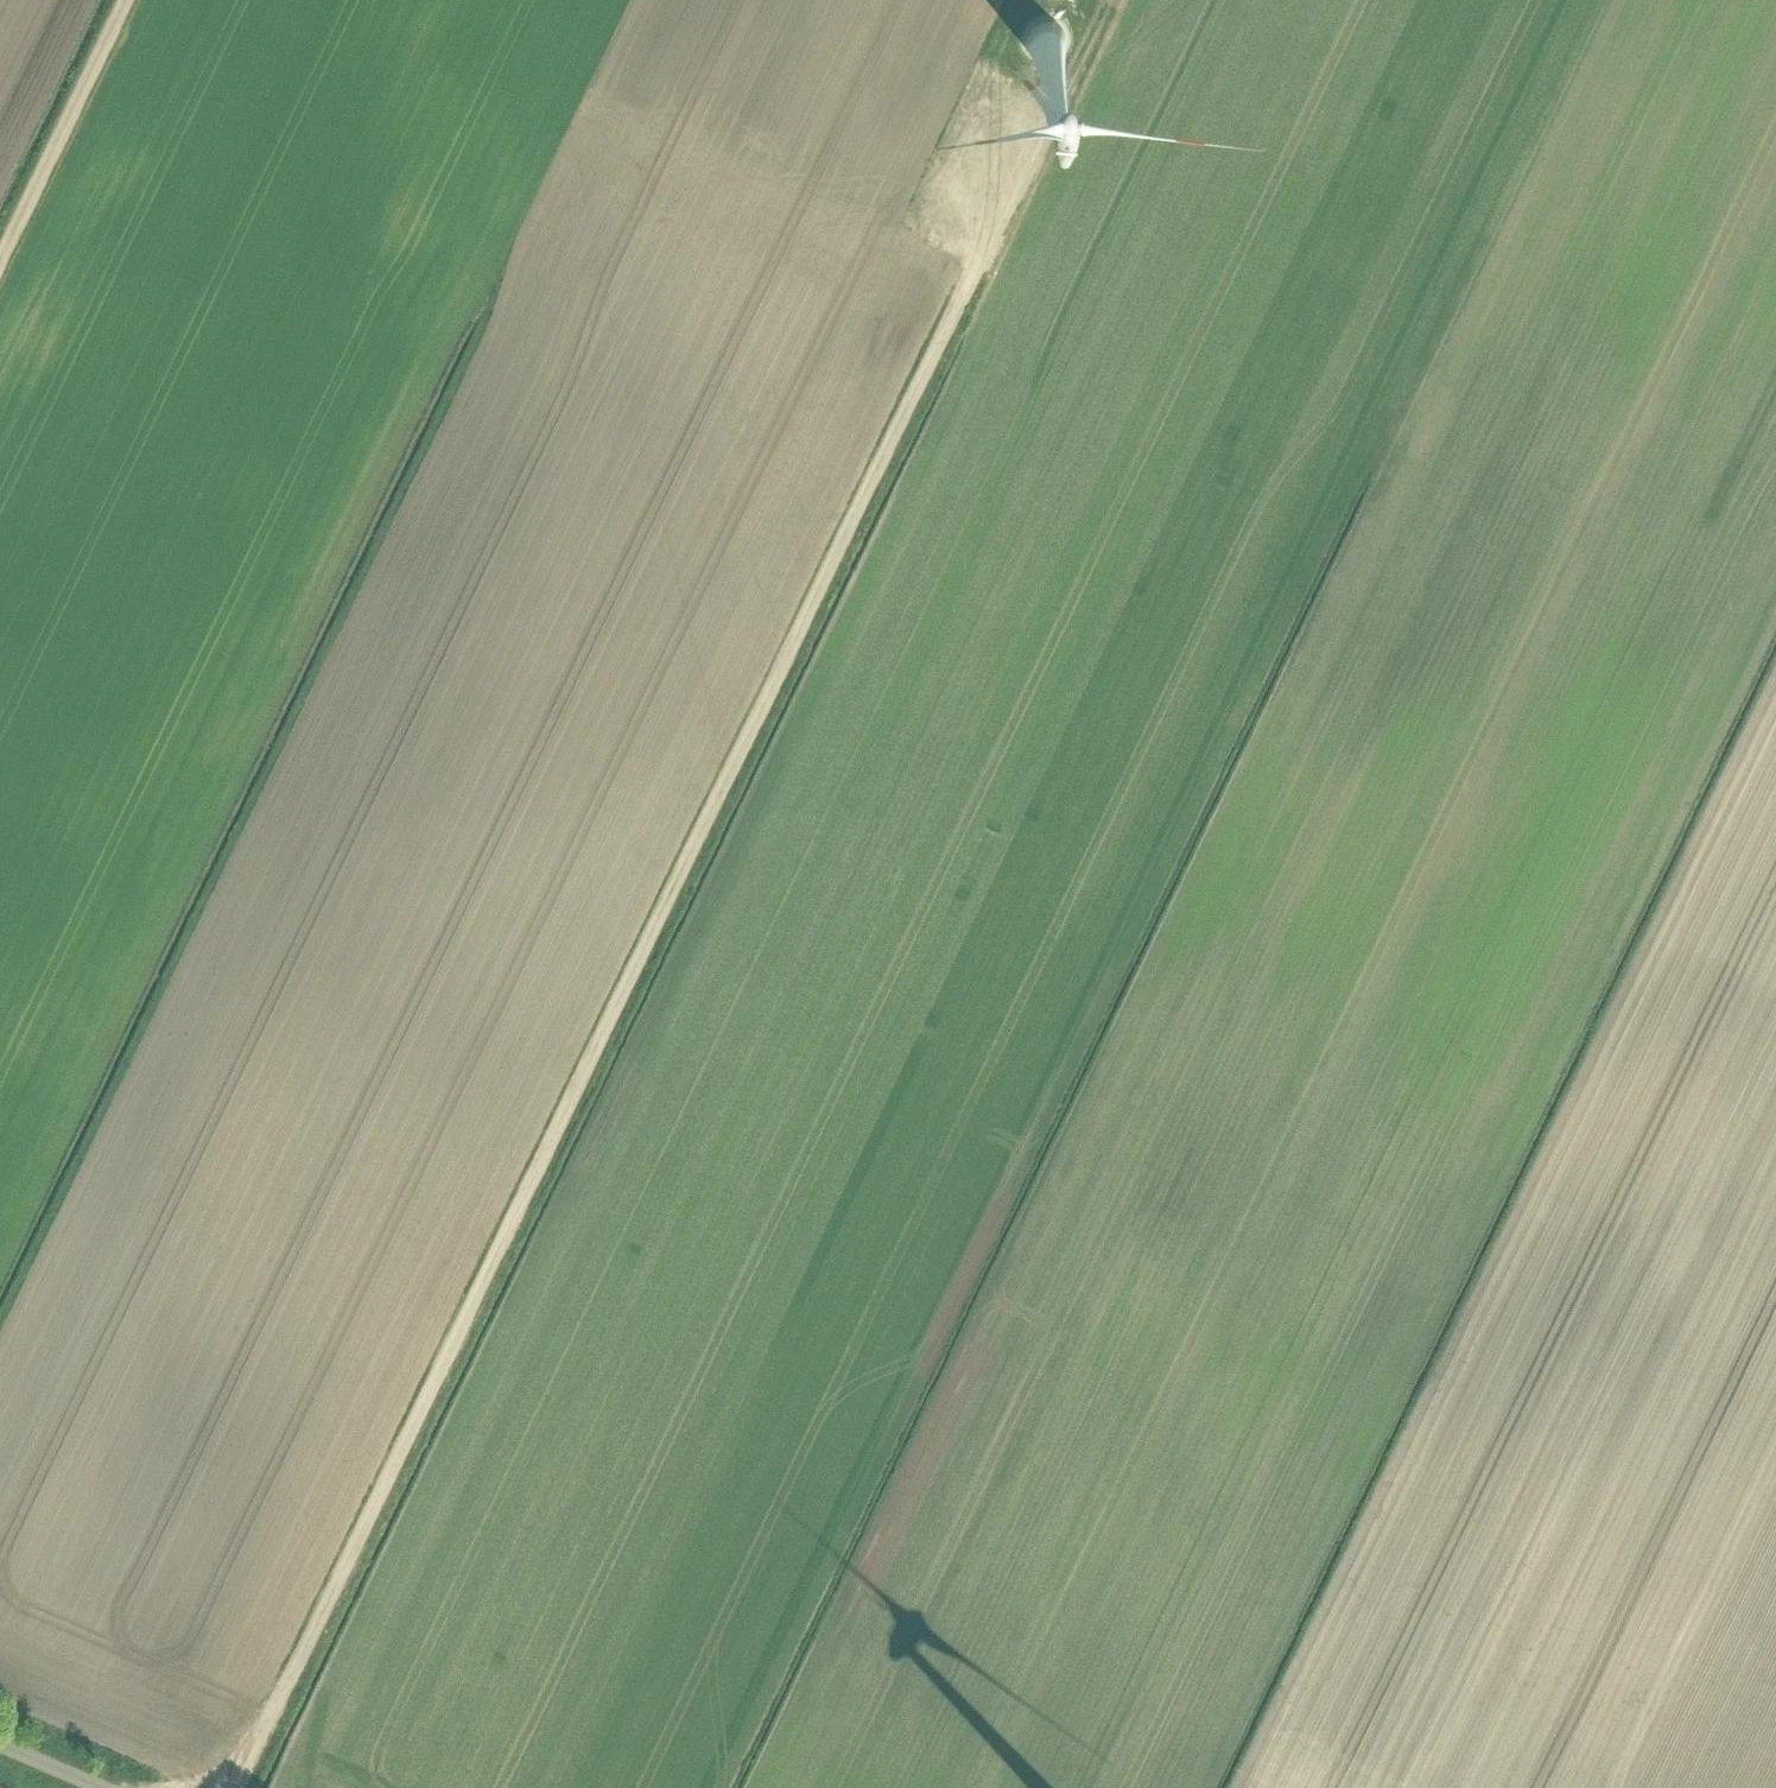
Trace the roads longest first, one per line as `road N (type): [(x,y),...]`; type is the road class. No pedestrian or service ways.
road 1 (track): [(209,1787),(240,1761),(272,1712),(1034,145)]
road 2 (track): [(0,254),(124,0)]
road 3 (unclassified): [(0,1737),(118,1787)]

